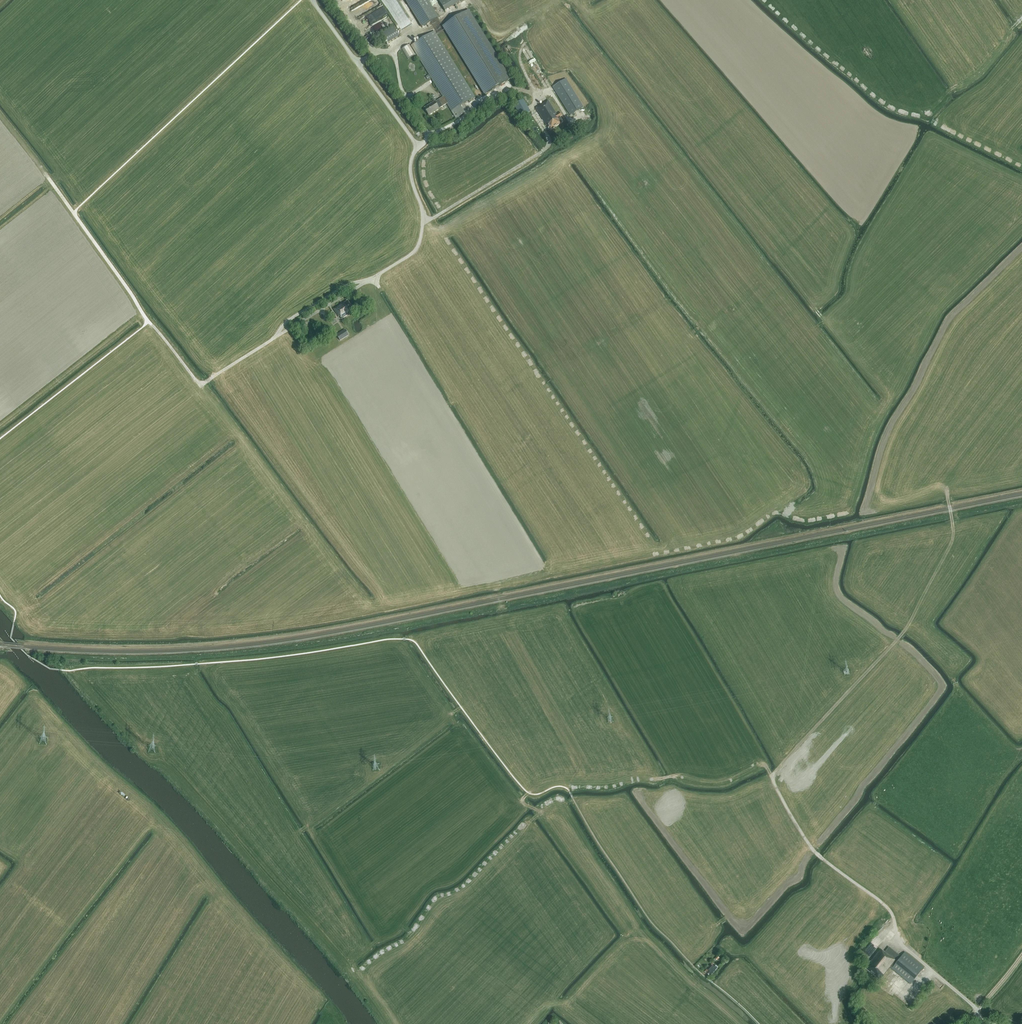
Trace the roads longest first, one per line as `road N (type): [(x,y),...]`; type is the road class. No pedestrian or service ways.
road 1 (track): [(741,1023),(642,928),(559,802),(537,810),(522,799),(554,782),(713,780),(753,761),(771,775)]
road 2 (track): [(896,940),(887,907),(815,852),(771,775),(909,628),(952,542),(946,492)]
road 3 (unclassified): [(373,278),(420,240),(423,211),(411,169),(418,147),(313,0)]
road 4 (track): [(147,320),(201,386),(321,310)]
road 5 (track): [(73,212),(147,320)]

